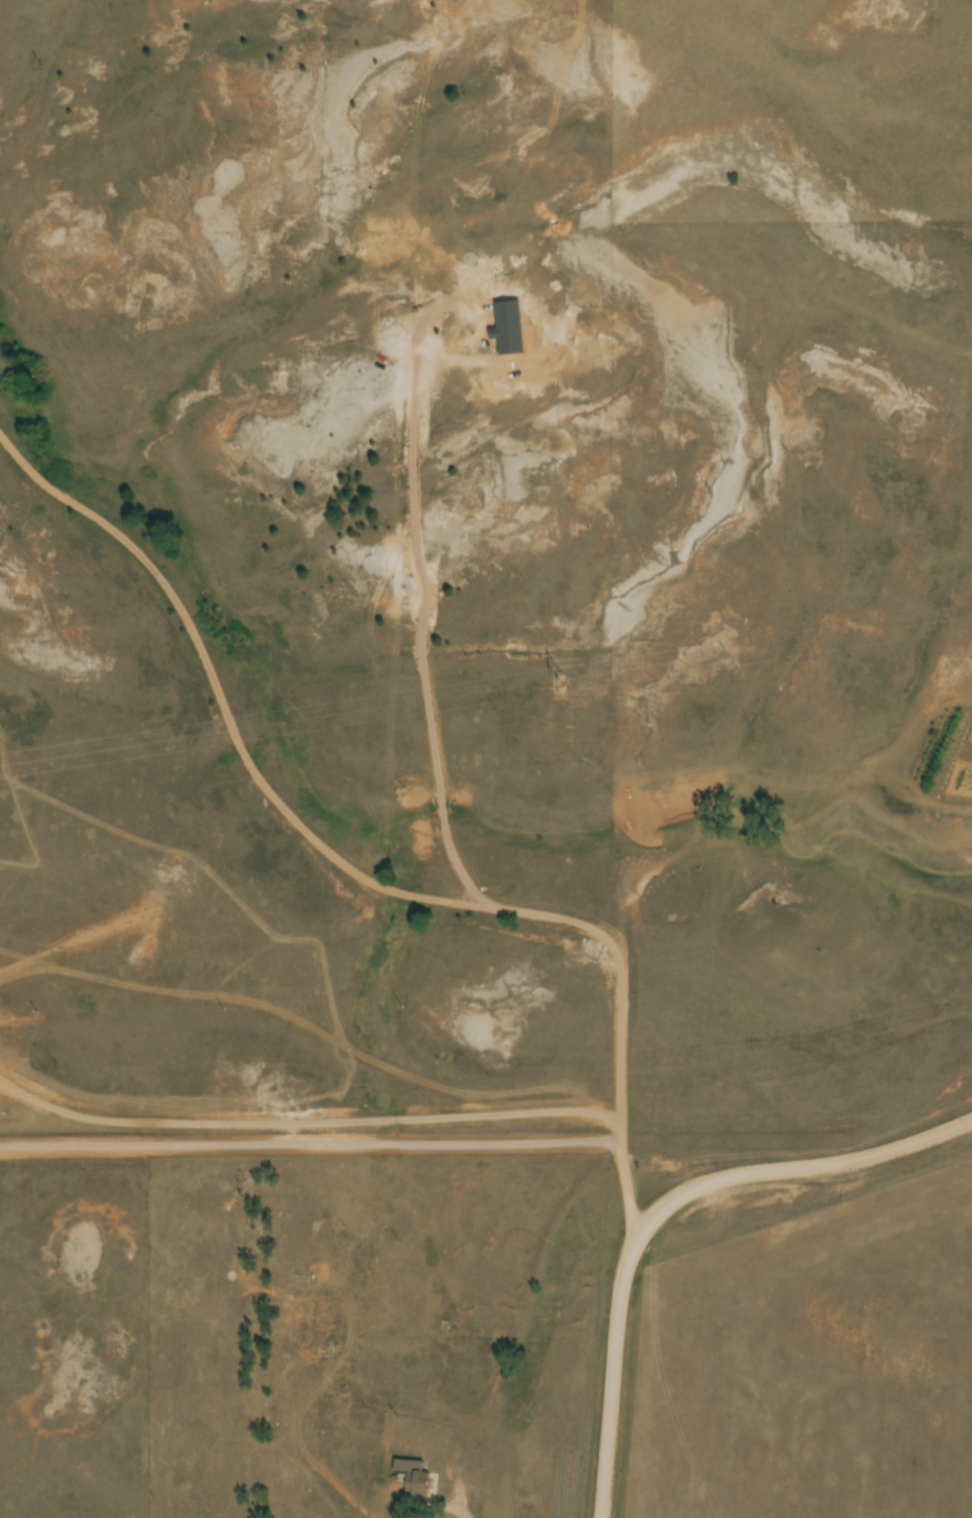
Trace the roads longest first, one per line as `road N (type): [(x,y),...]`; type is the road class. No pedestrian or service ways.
road 1 (residential): [(599,1517),(623,1293),(637,1245),(664,1208),(703,1183),(878,1157),(971,1125)]

